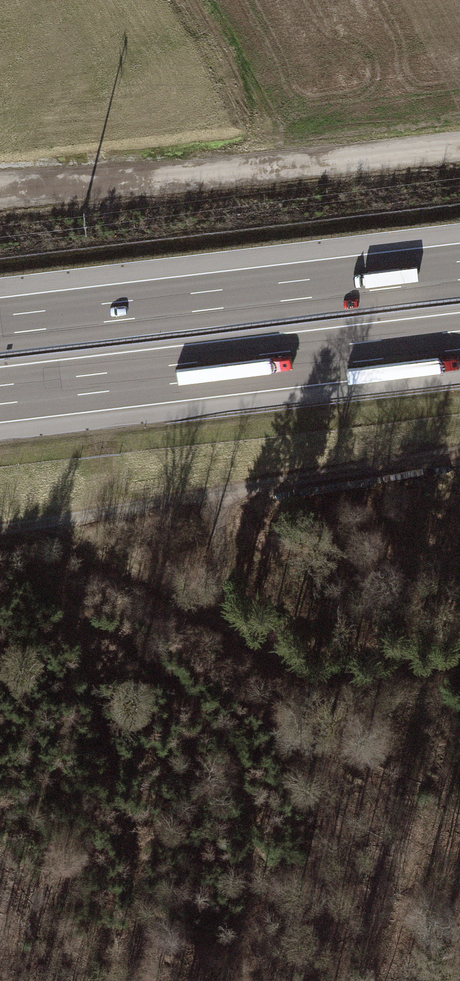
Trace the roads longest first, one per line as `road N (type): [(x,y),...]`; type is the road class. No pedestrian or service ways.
road 1 (unclassified): [(0,529),(459,449)]
road 2 (motorway): [(0,386),(459,331)]
road 3 (motorway): [(459,280),(0,335)]
road 4 (track): [(459,640),(345,667),(292,661),(45,523)]
road 5 (track): [(219,621),(217,491)]

